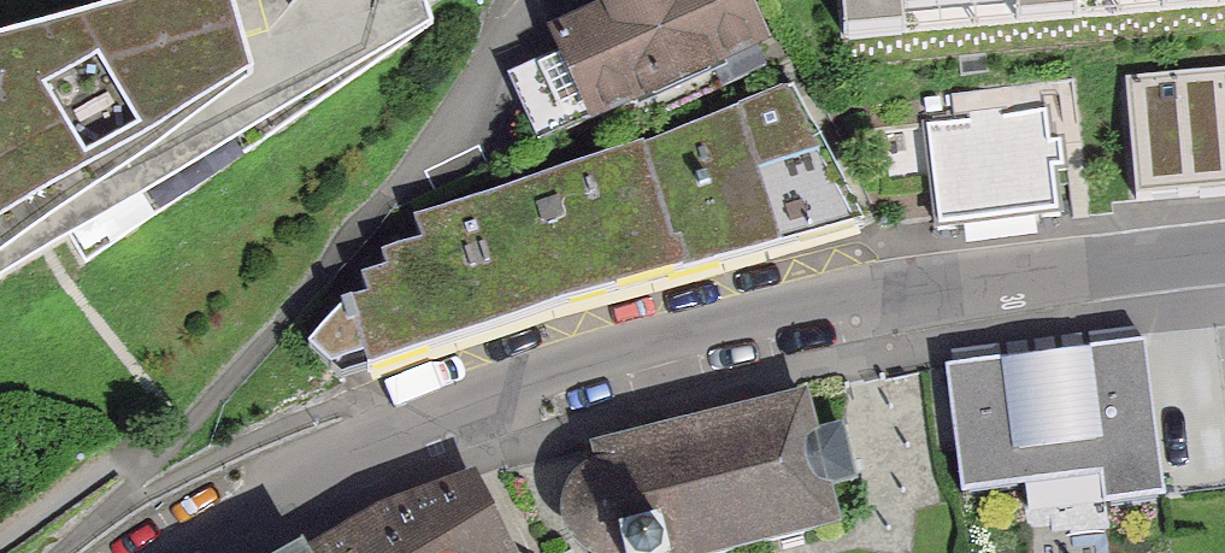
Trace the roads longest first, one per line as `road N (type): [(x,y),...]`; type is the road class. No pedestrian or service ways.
road 1 (residential): [(1224,257),(998,274),(789,307),(380,436),(174,552)]

